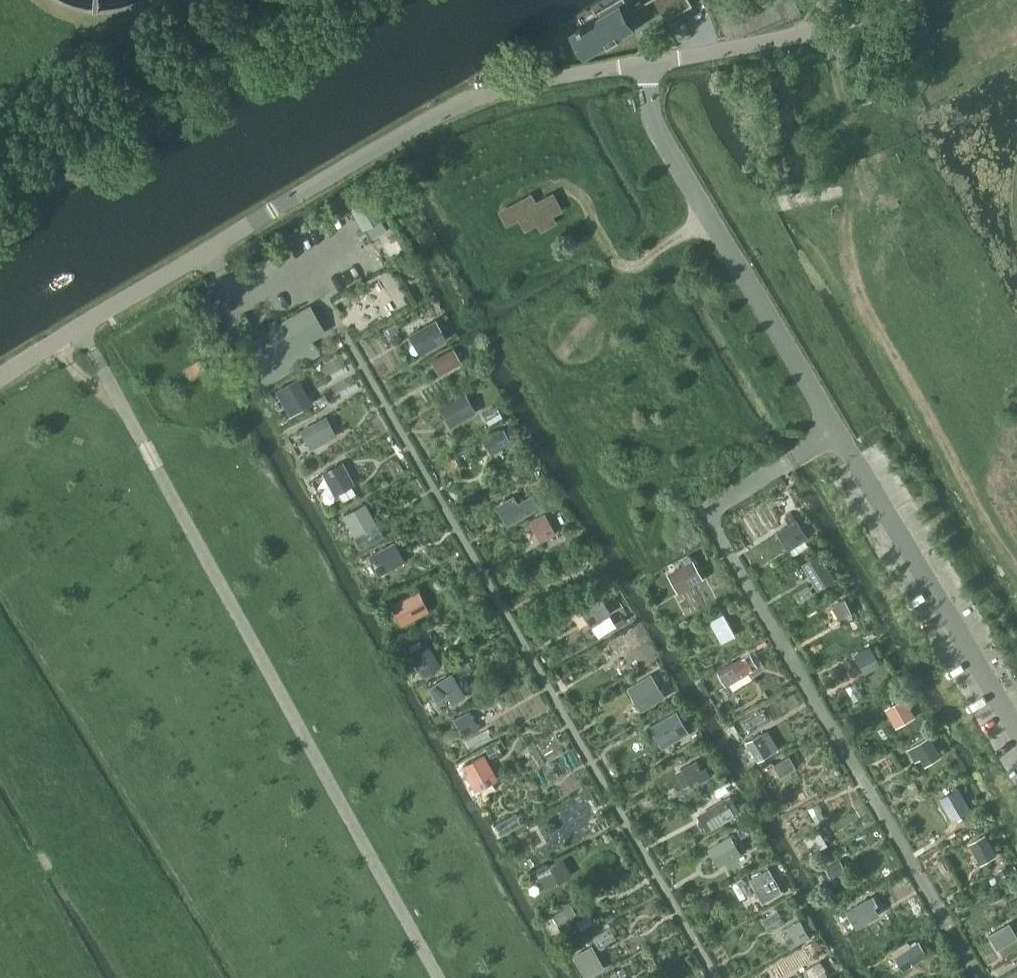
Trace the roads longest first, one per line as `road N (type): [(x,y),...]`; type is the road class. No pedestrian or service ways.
road 1 (residential): [(0,379),(450,109),(500,90),(827,29),(906,0)]
road 2 (track): [(827,29),(858,190)]

